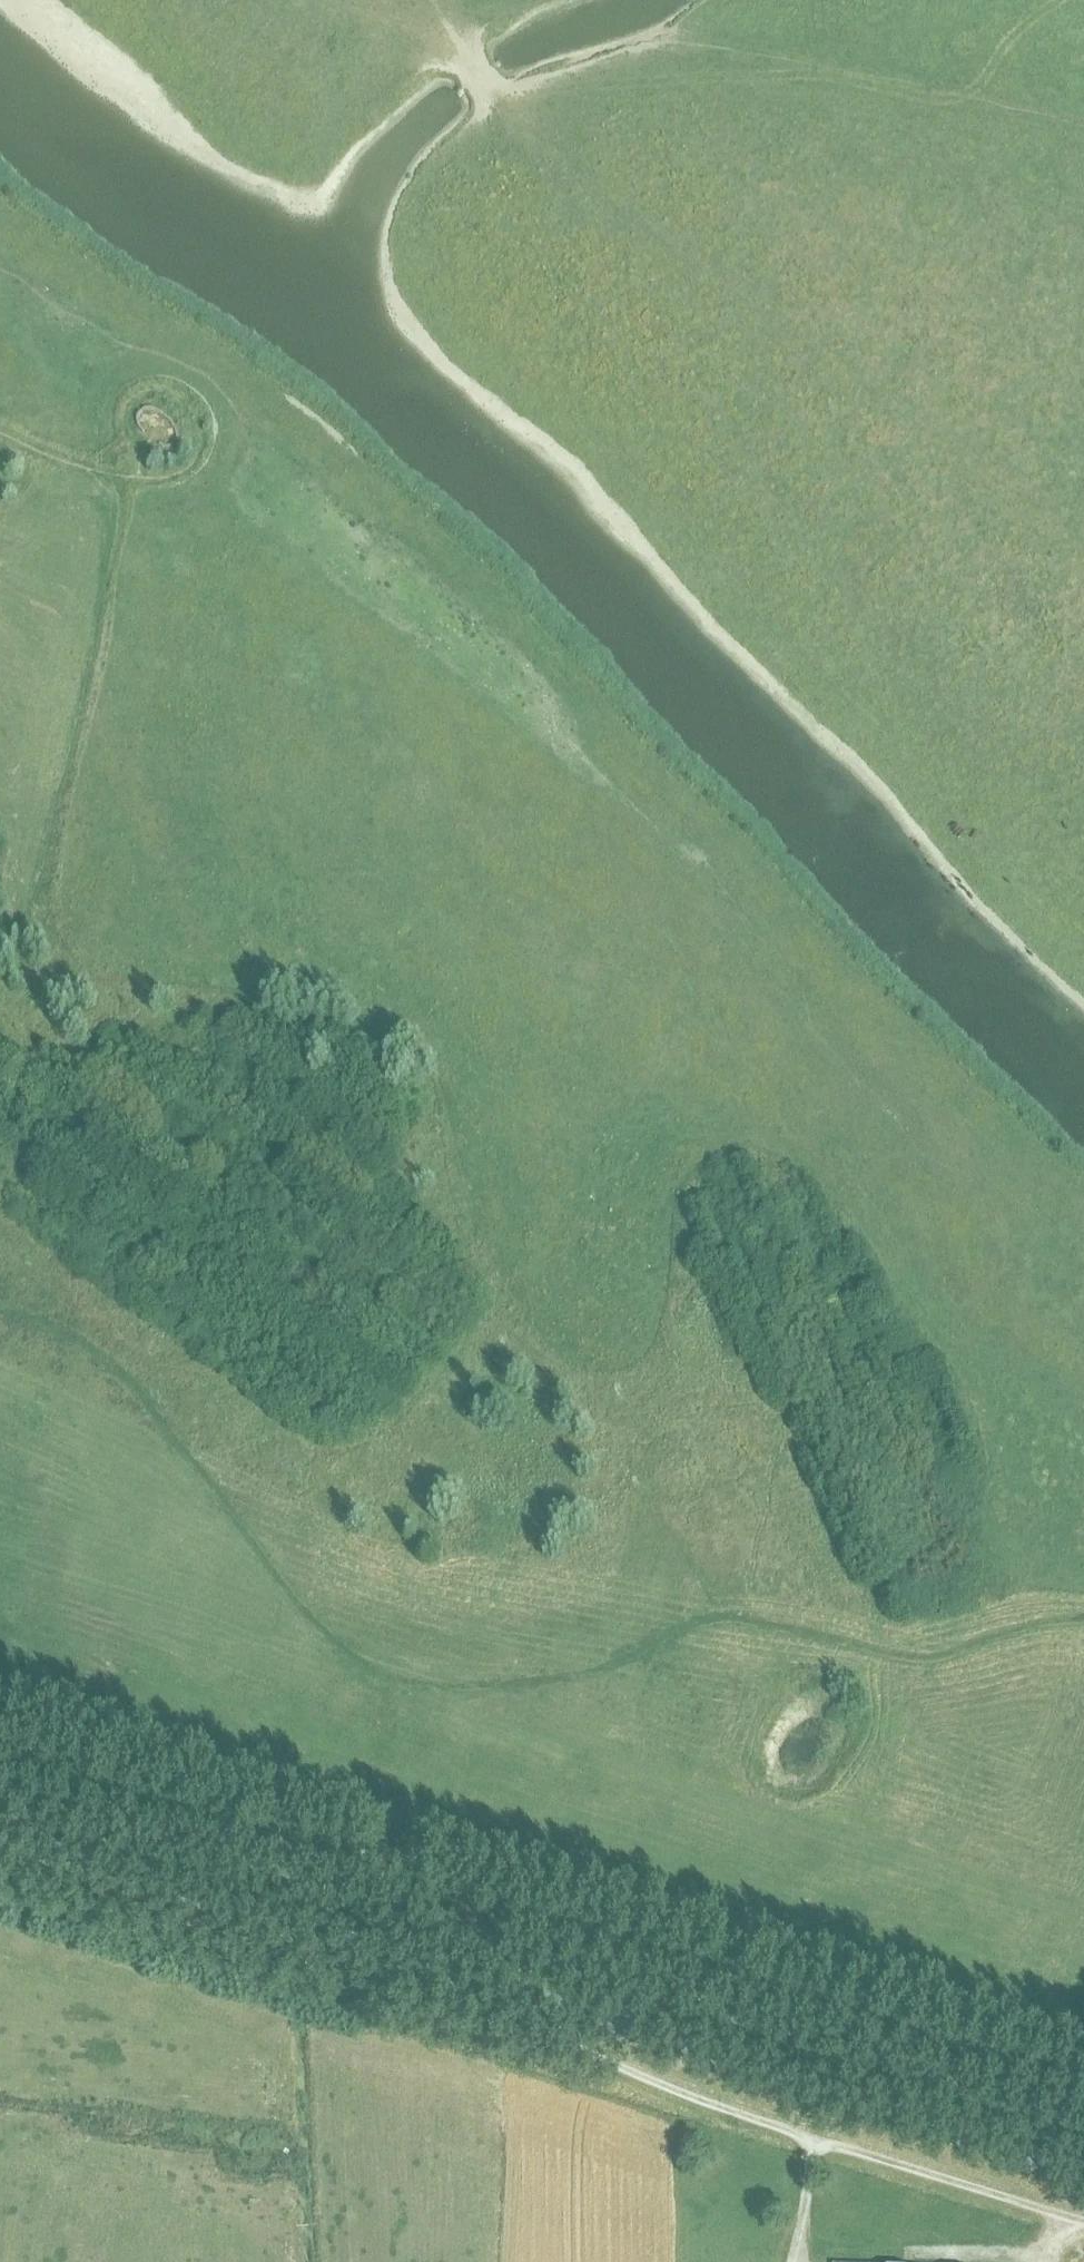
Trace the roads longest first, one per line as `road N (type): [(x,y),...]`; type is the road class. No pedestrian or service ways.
road 1 (tertiary): [(1083,2177),(0,1833)]
road 2 (unknown): [(0,1935),(492,2085)]

